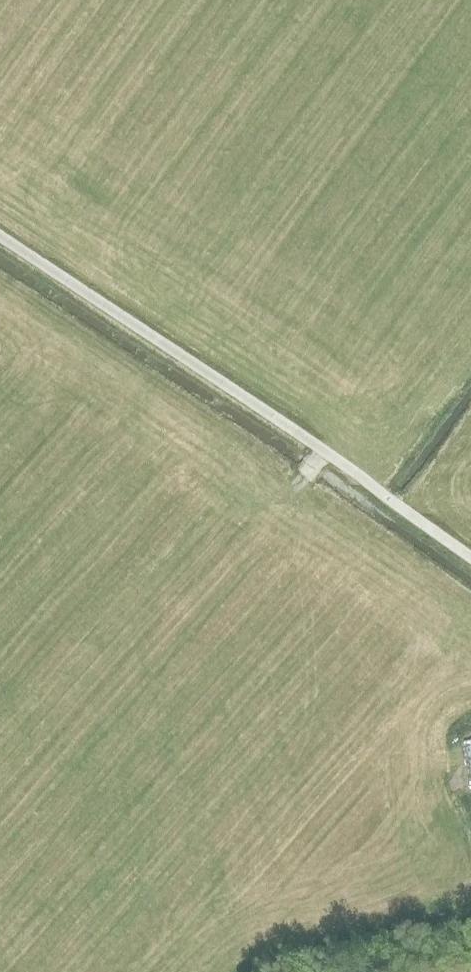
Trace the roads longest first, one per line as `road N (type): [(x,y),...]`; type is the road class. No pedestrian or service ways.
road 1 (track): [(0,236),(470,557)]
road 2 (unclassified): [(470,943),(342,970)]

